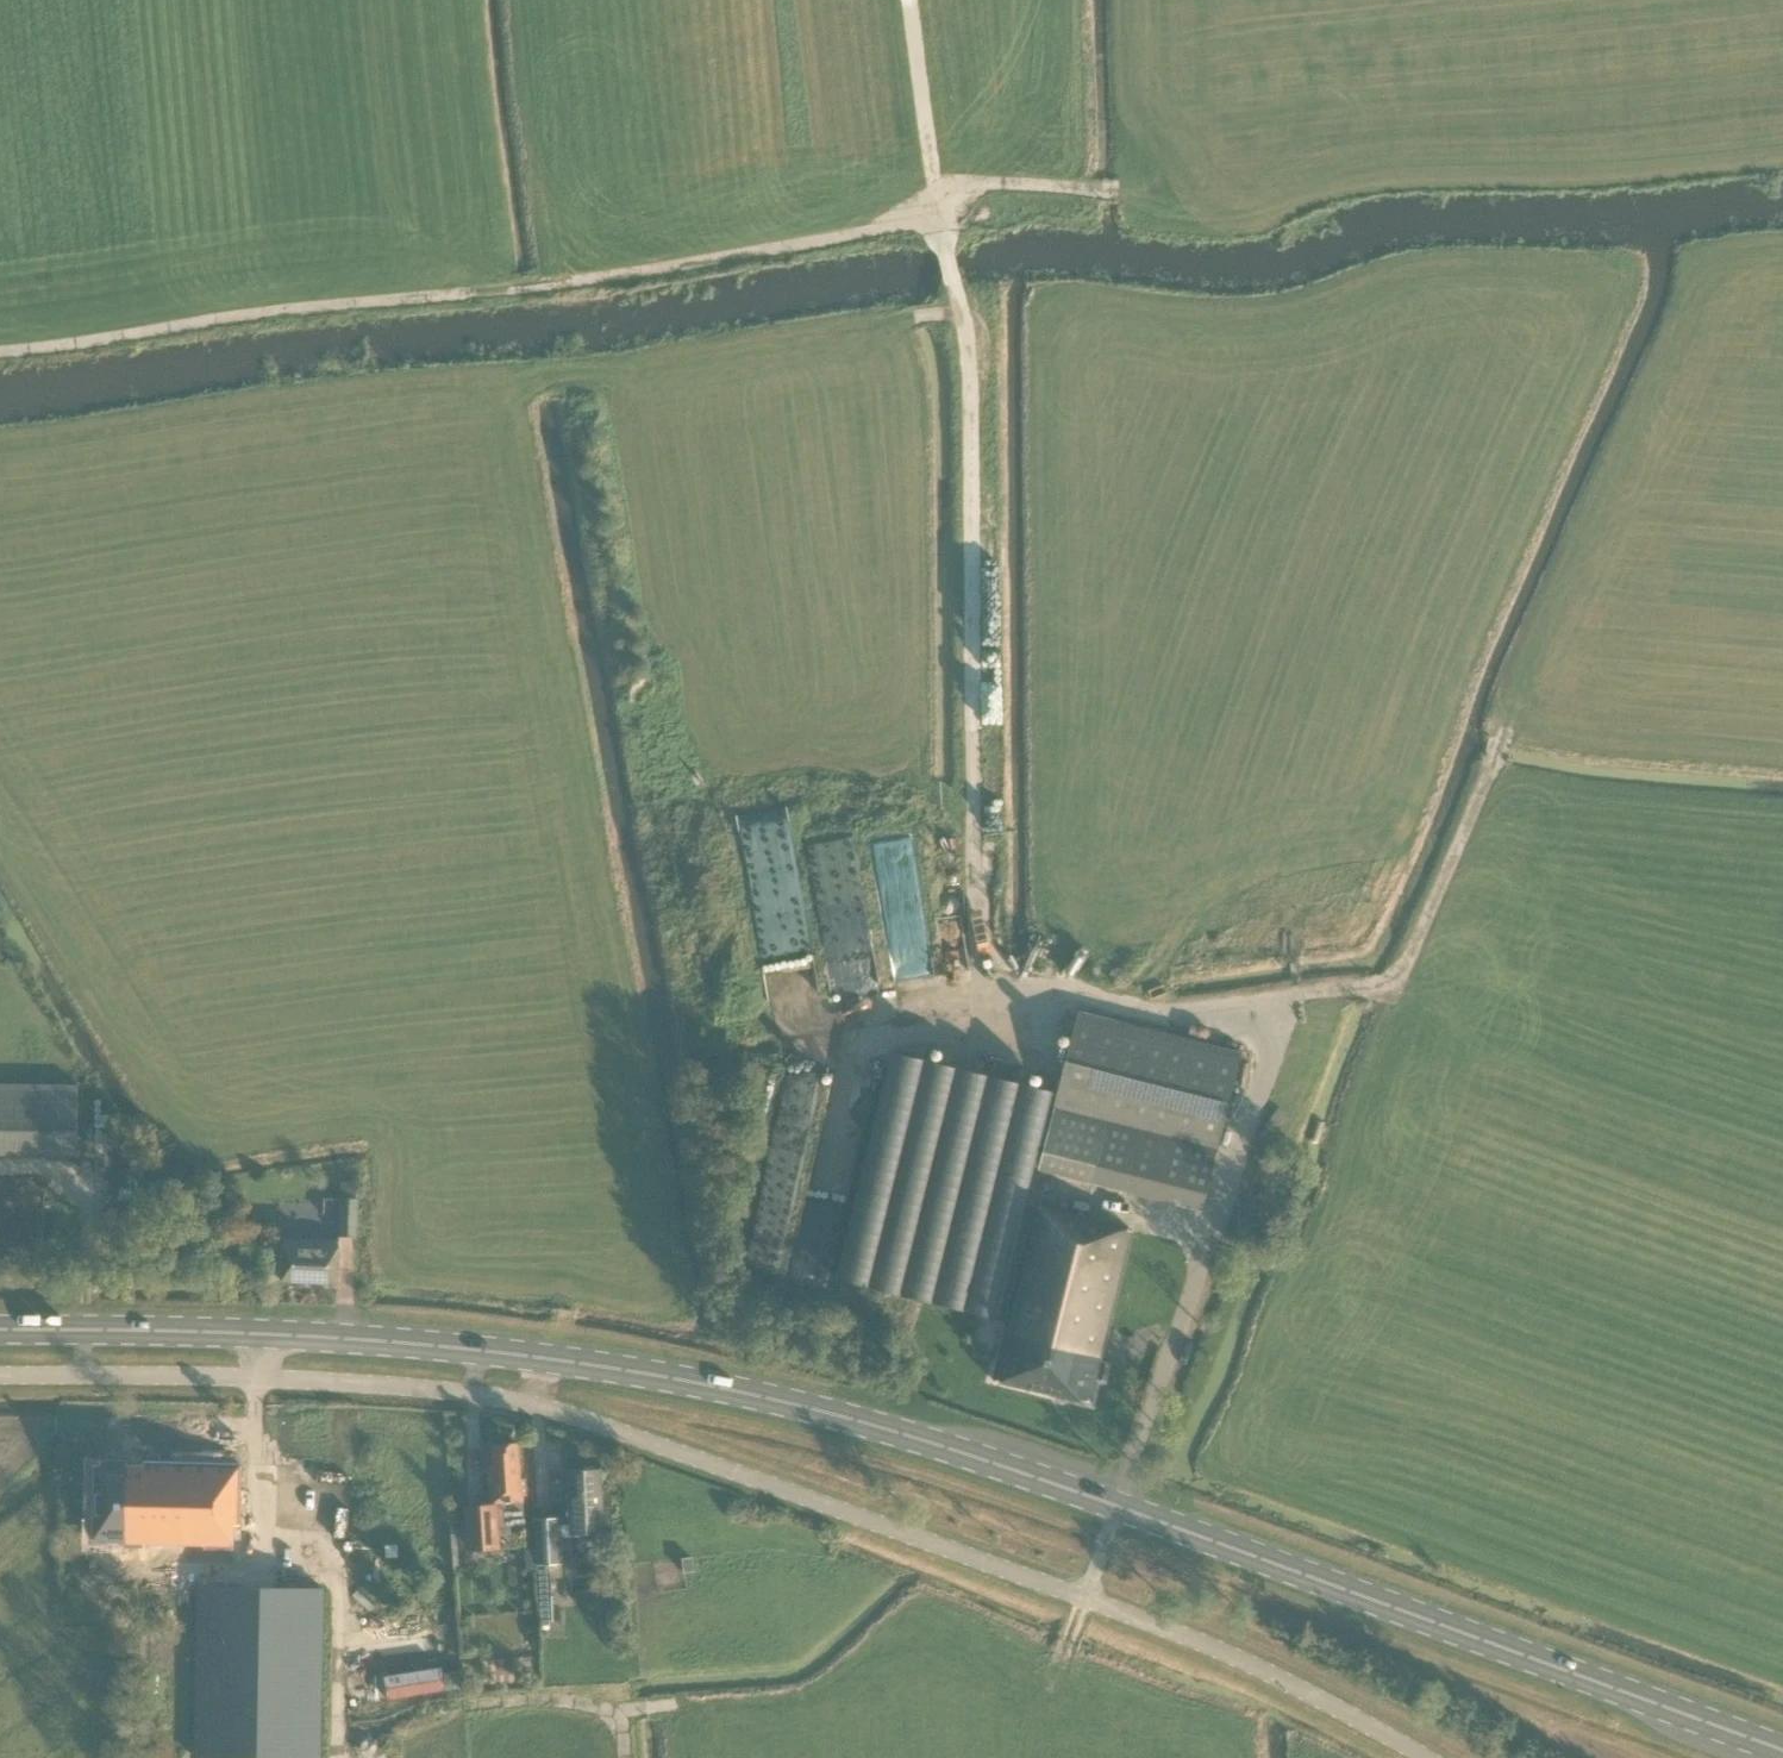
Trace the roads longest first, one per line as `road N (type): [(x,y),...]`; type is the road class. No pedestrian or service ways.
road 1 (primary): [(1782,1748),(1118,1506),(771,1399),(645,1374),(346,1337),(0,1330)]
road 2 (unclassified): [(1426,1757),(1229,1652),(579,1418),(378,1386),(0,1377)]

